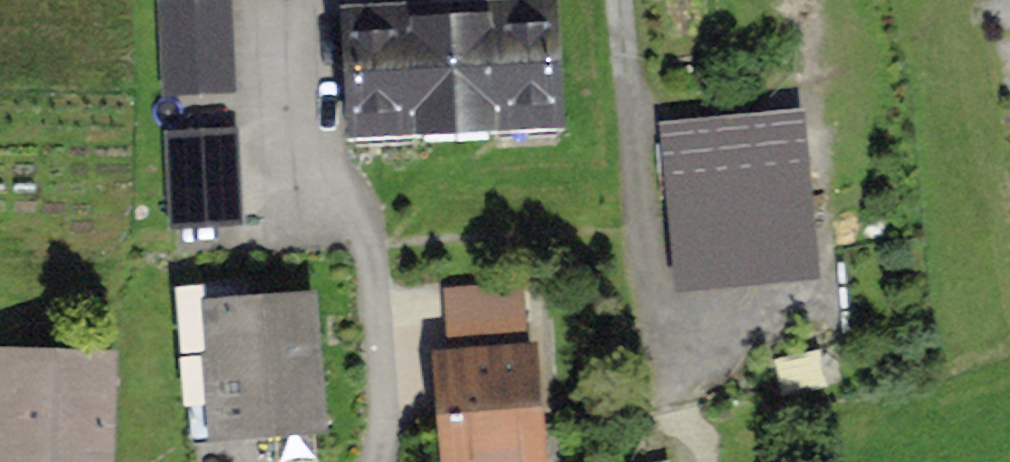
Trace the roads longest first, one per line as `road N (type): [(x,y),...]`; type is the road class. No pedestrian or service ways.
road 1 (residential): [(380,461),(370,244)]

